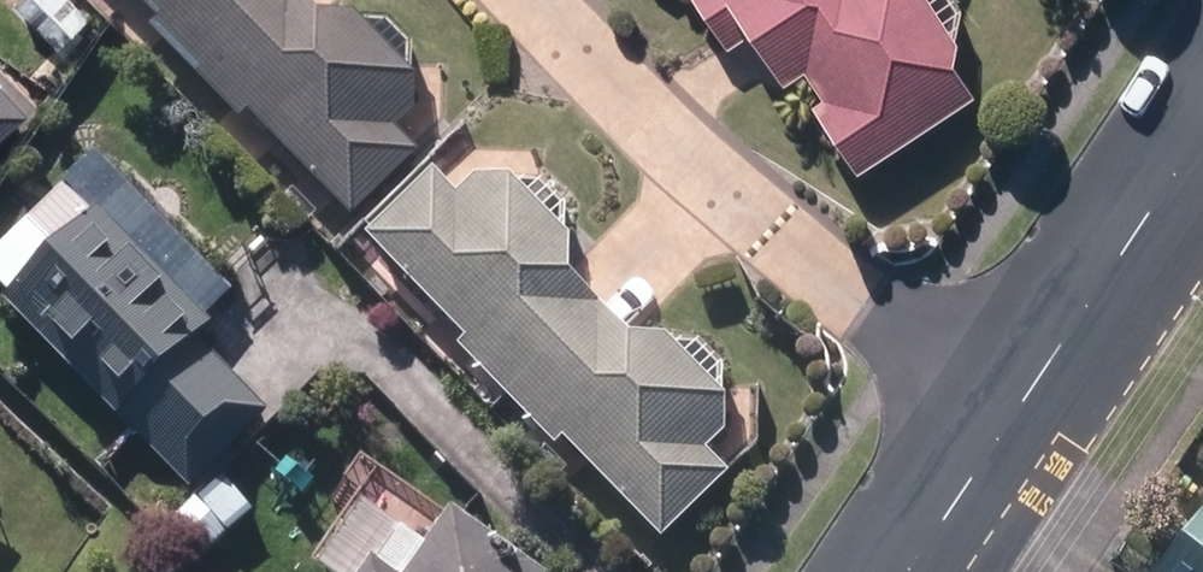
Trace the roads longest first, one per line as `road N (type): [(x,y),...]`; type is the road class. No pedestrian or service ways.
road 1 (residential): [(1019,415),(859,301),(692,163),(531,0)]
road 2 (tertiary): [(1019,415),(1202,138)]
road 3 (tertiary): [(912,571),(1019,415)]

